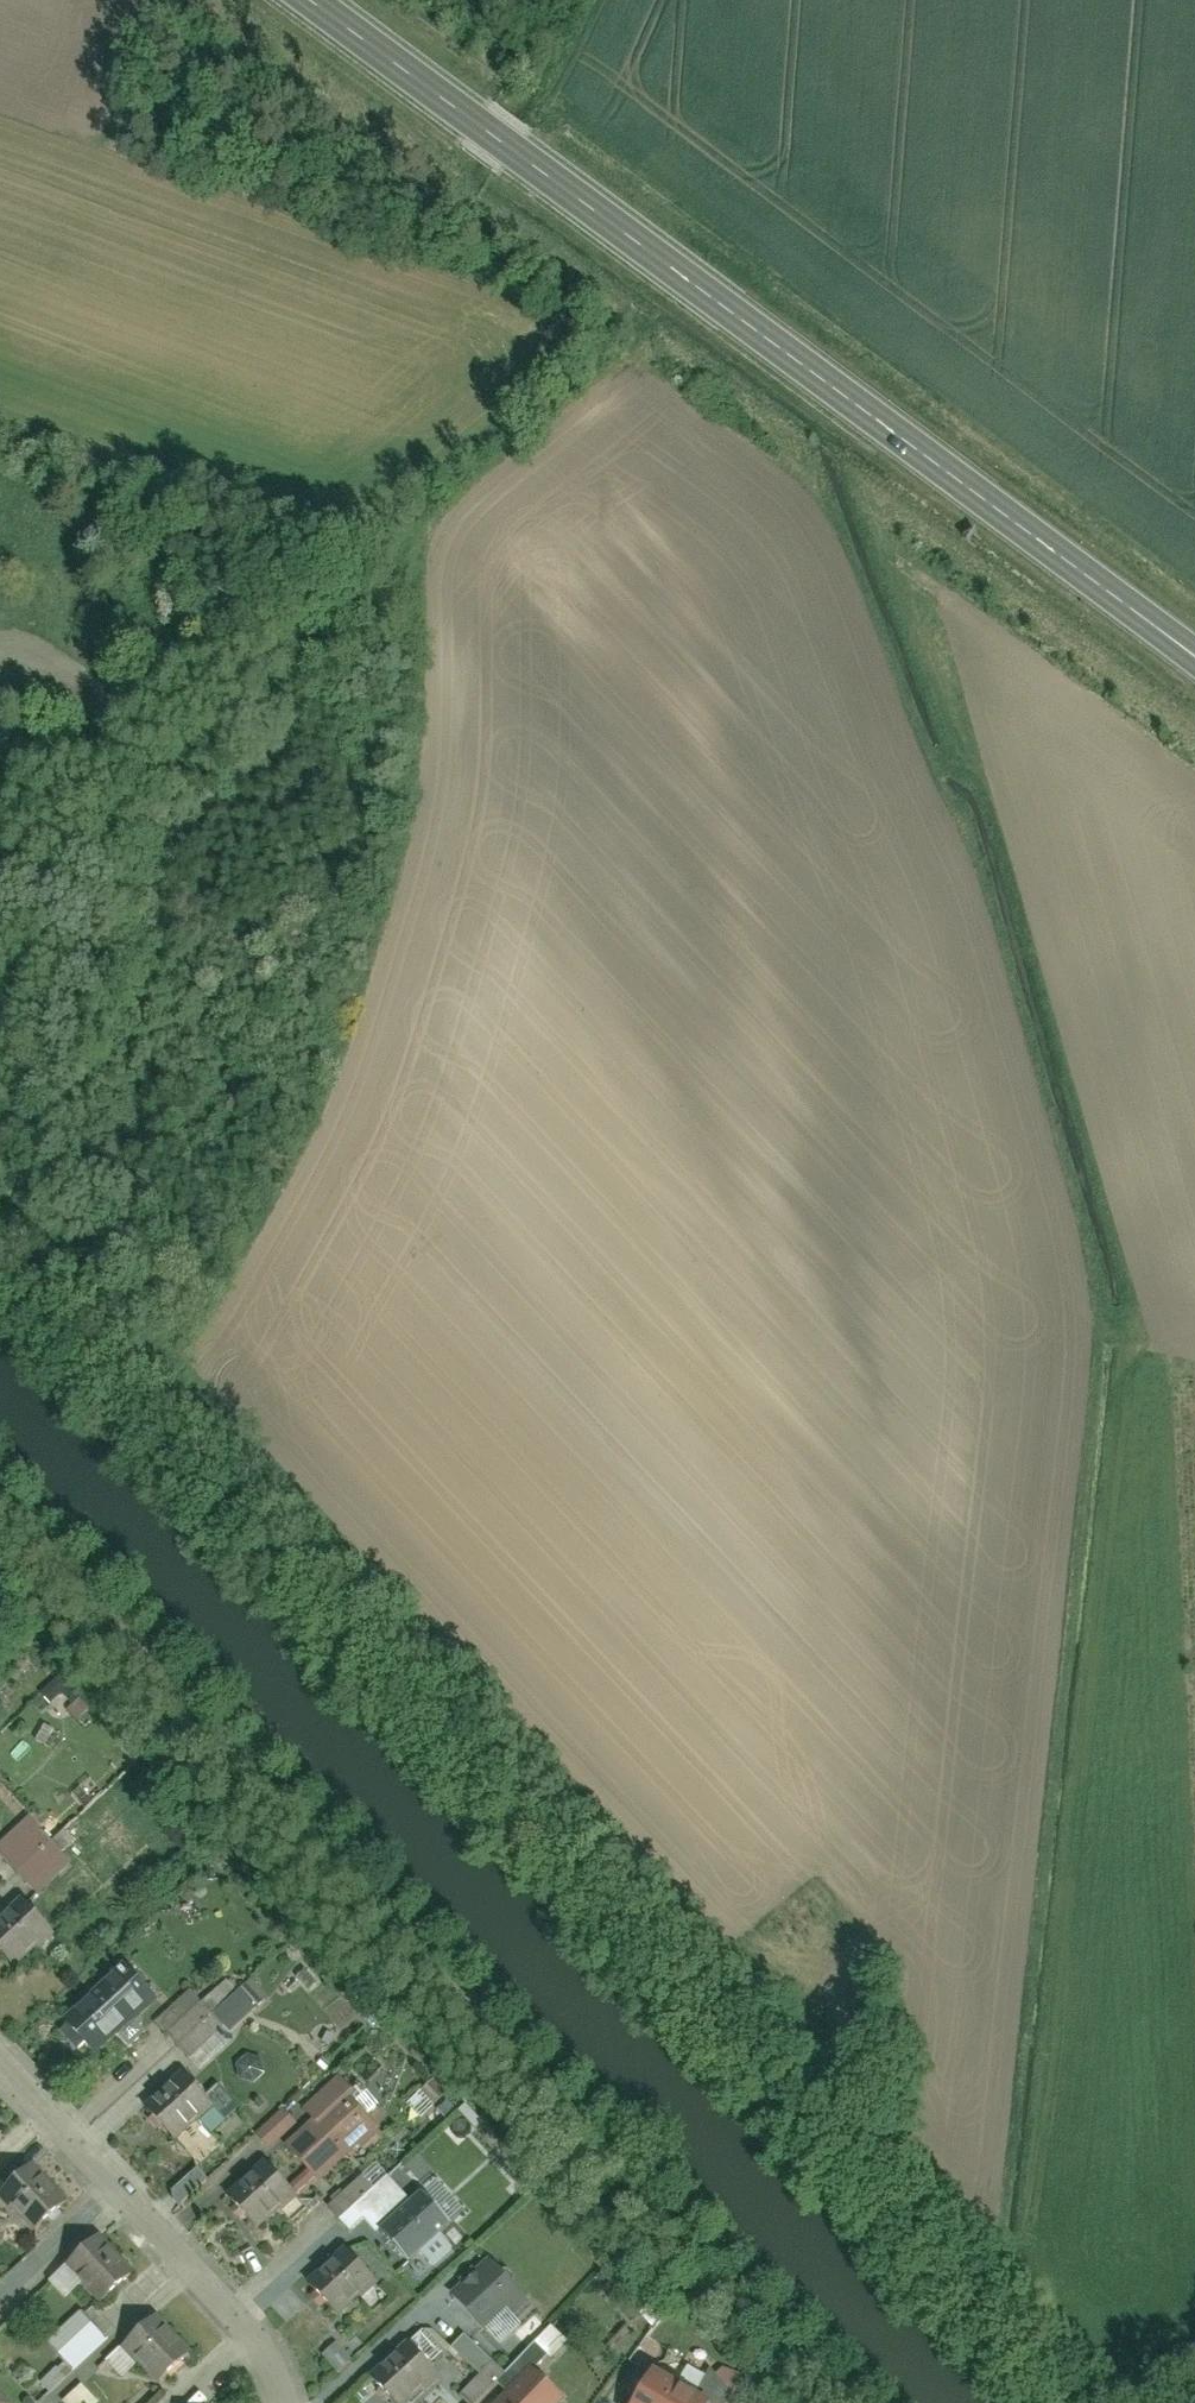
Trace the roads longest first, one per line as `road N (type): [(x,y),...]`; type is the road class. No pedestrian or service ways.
road 1 (primary): [(318,0),(1194,659)]
road 2 (residential): [(0,2057),(244,2323),(285,2402)]

